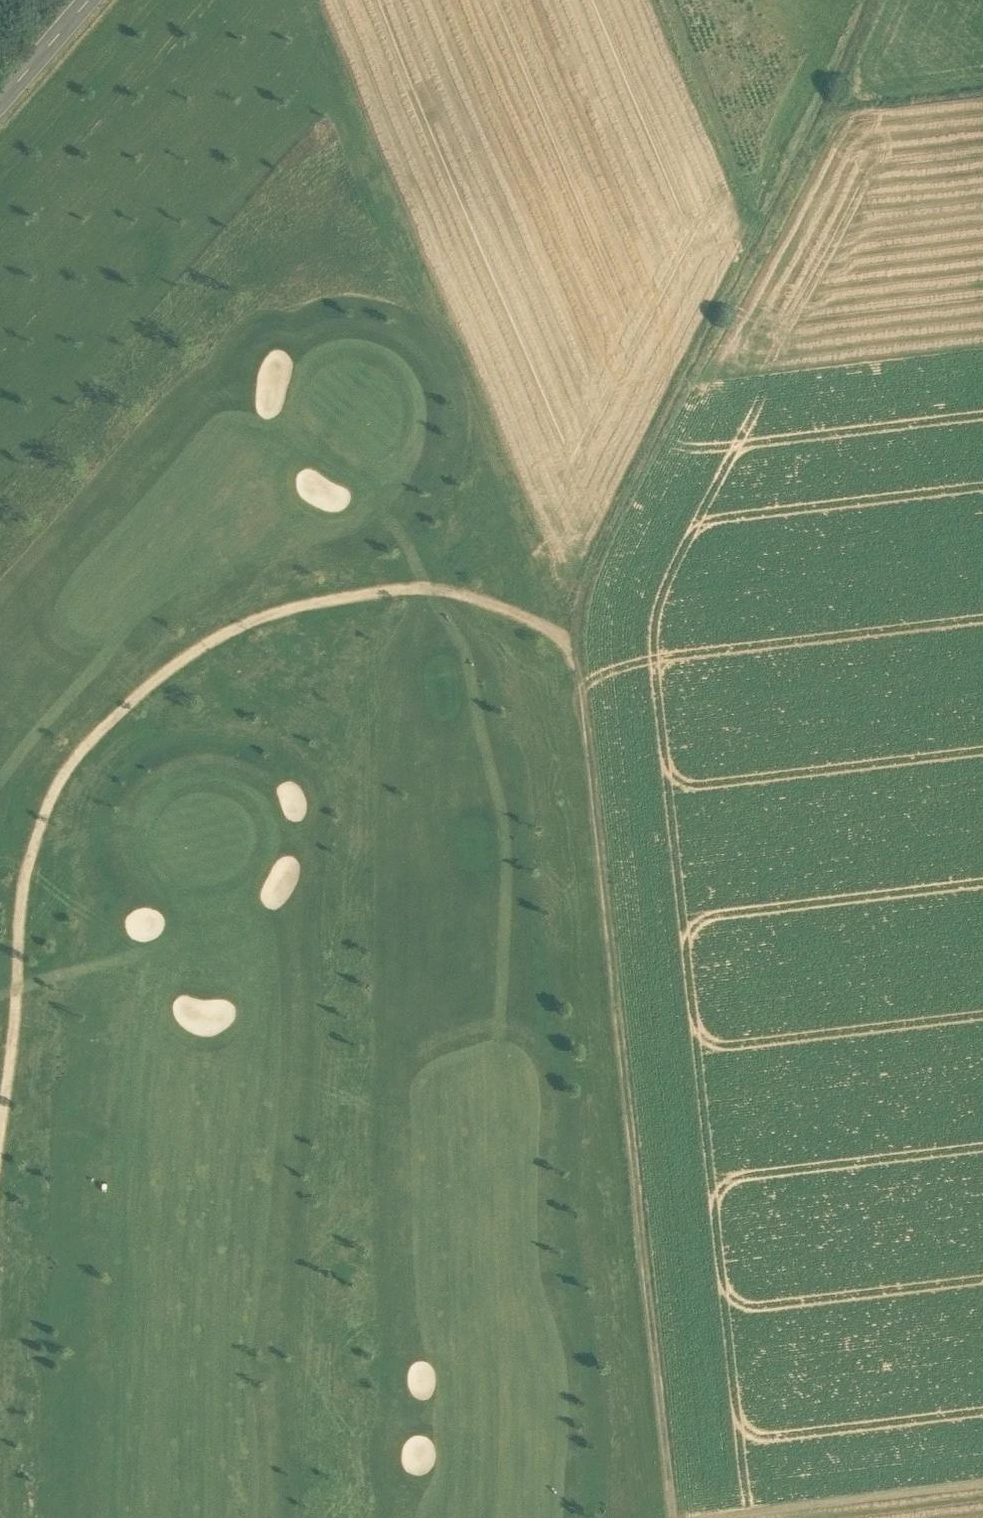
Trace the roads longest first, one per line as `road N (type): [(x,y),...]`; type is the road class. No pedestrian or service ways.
road 1 (track): [(679,1517),(589,727),(582,602),(871,0)]
road 2 (track): [(0,1137),(25,876),(50,797),(100,733),(182,660),(258,622),(416,590),(474,596),(529,615),(584,651)]
road 3 (secondary): [(0,99),(85,0)]

